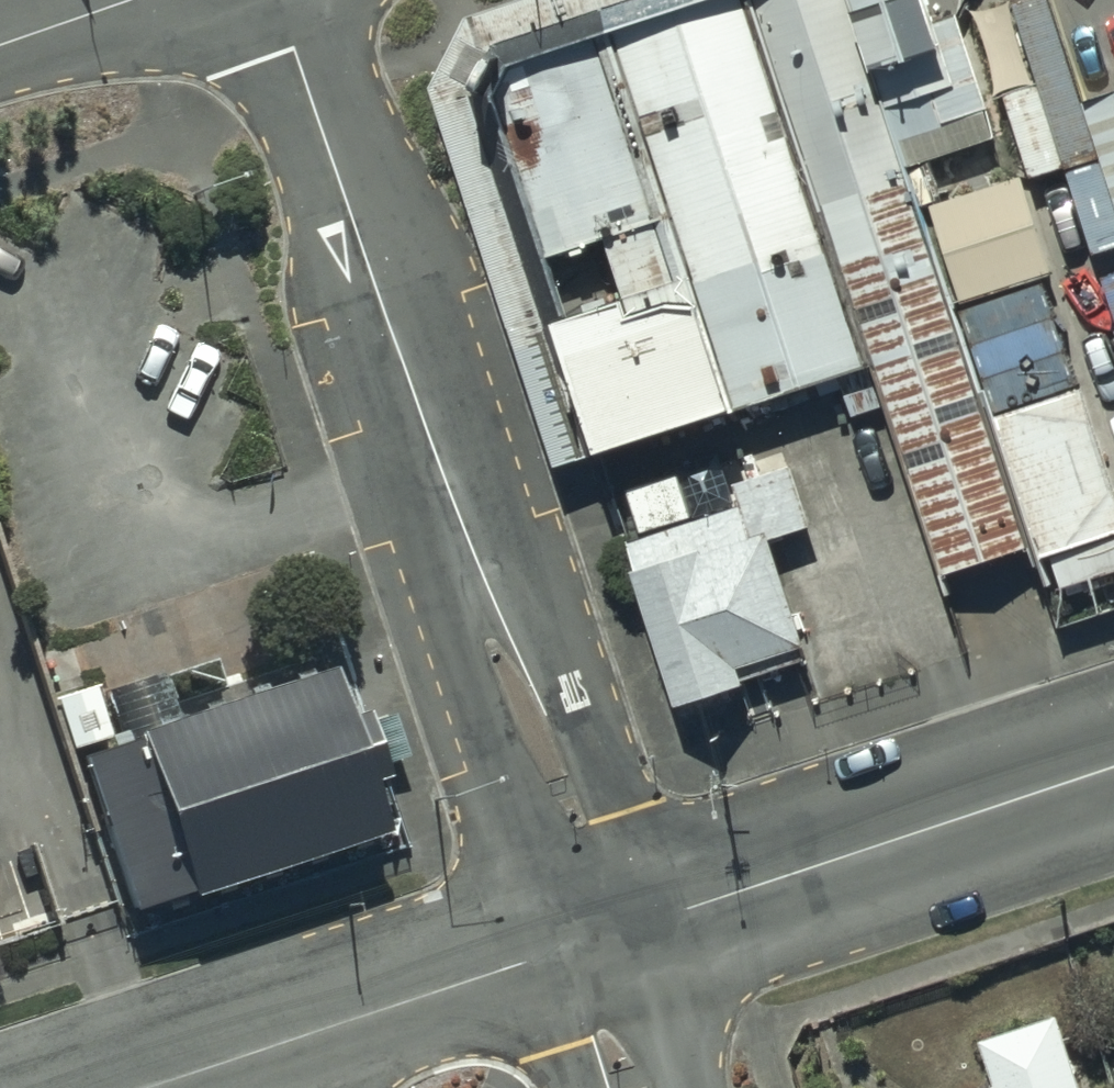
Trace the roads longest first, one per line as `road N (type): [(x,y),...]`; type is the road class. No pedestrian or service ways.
road 1 (residential): [(279,0),(567,831),(587,943)]
road 2 (tertiary): [(1113,766),(587,943)]
road 3 (tertiary): [(587,943),(151,1087)]
road 4 (residential): [(587,943),(634,1087)]
road 5 (residential): [(0,43),(128,0)]

